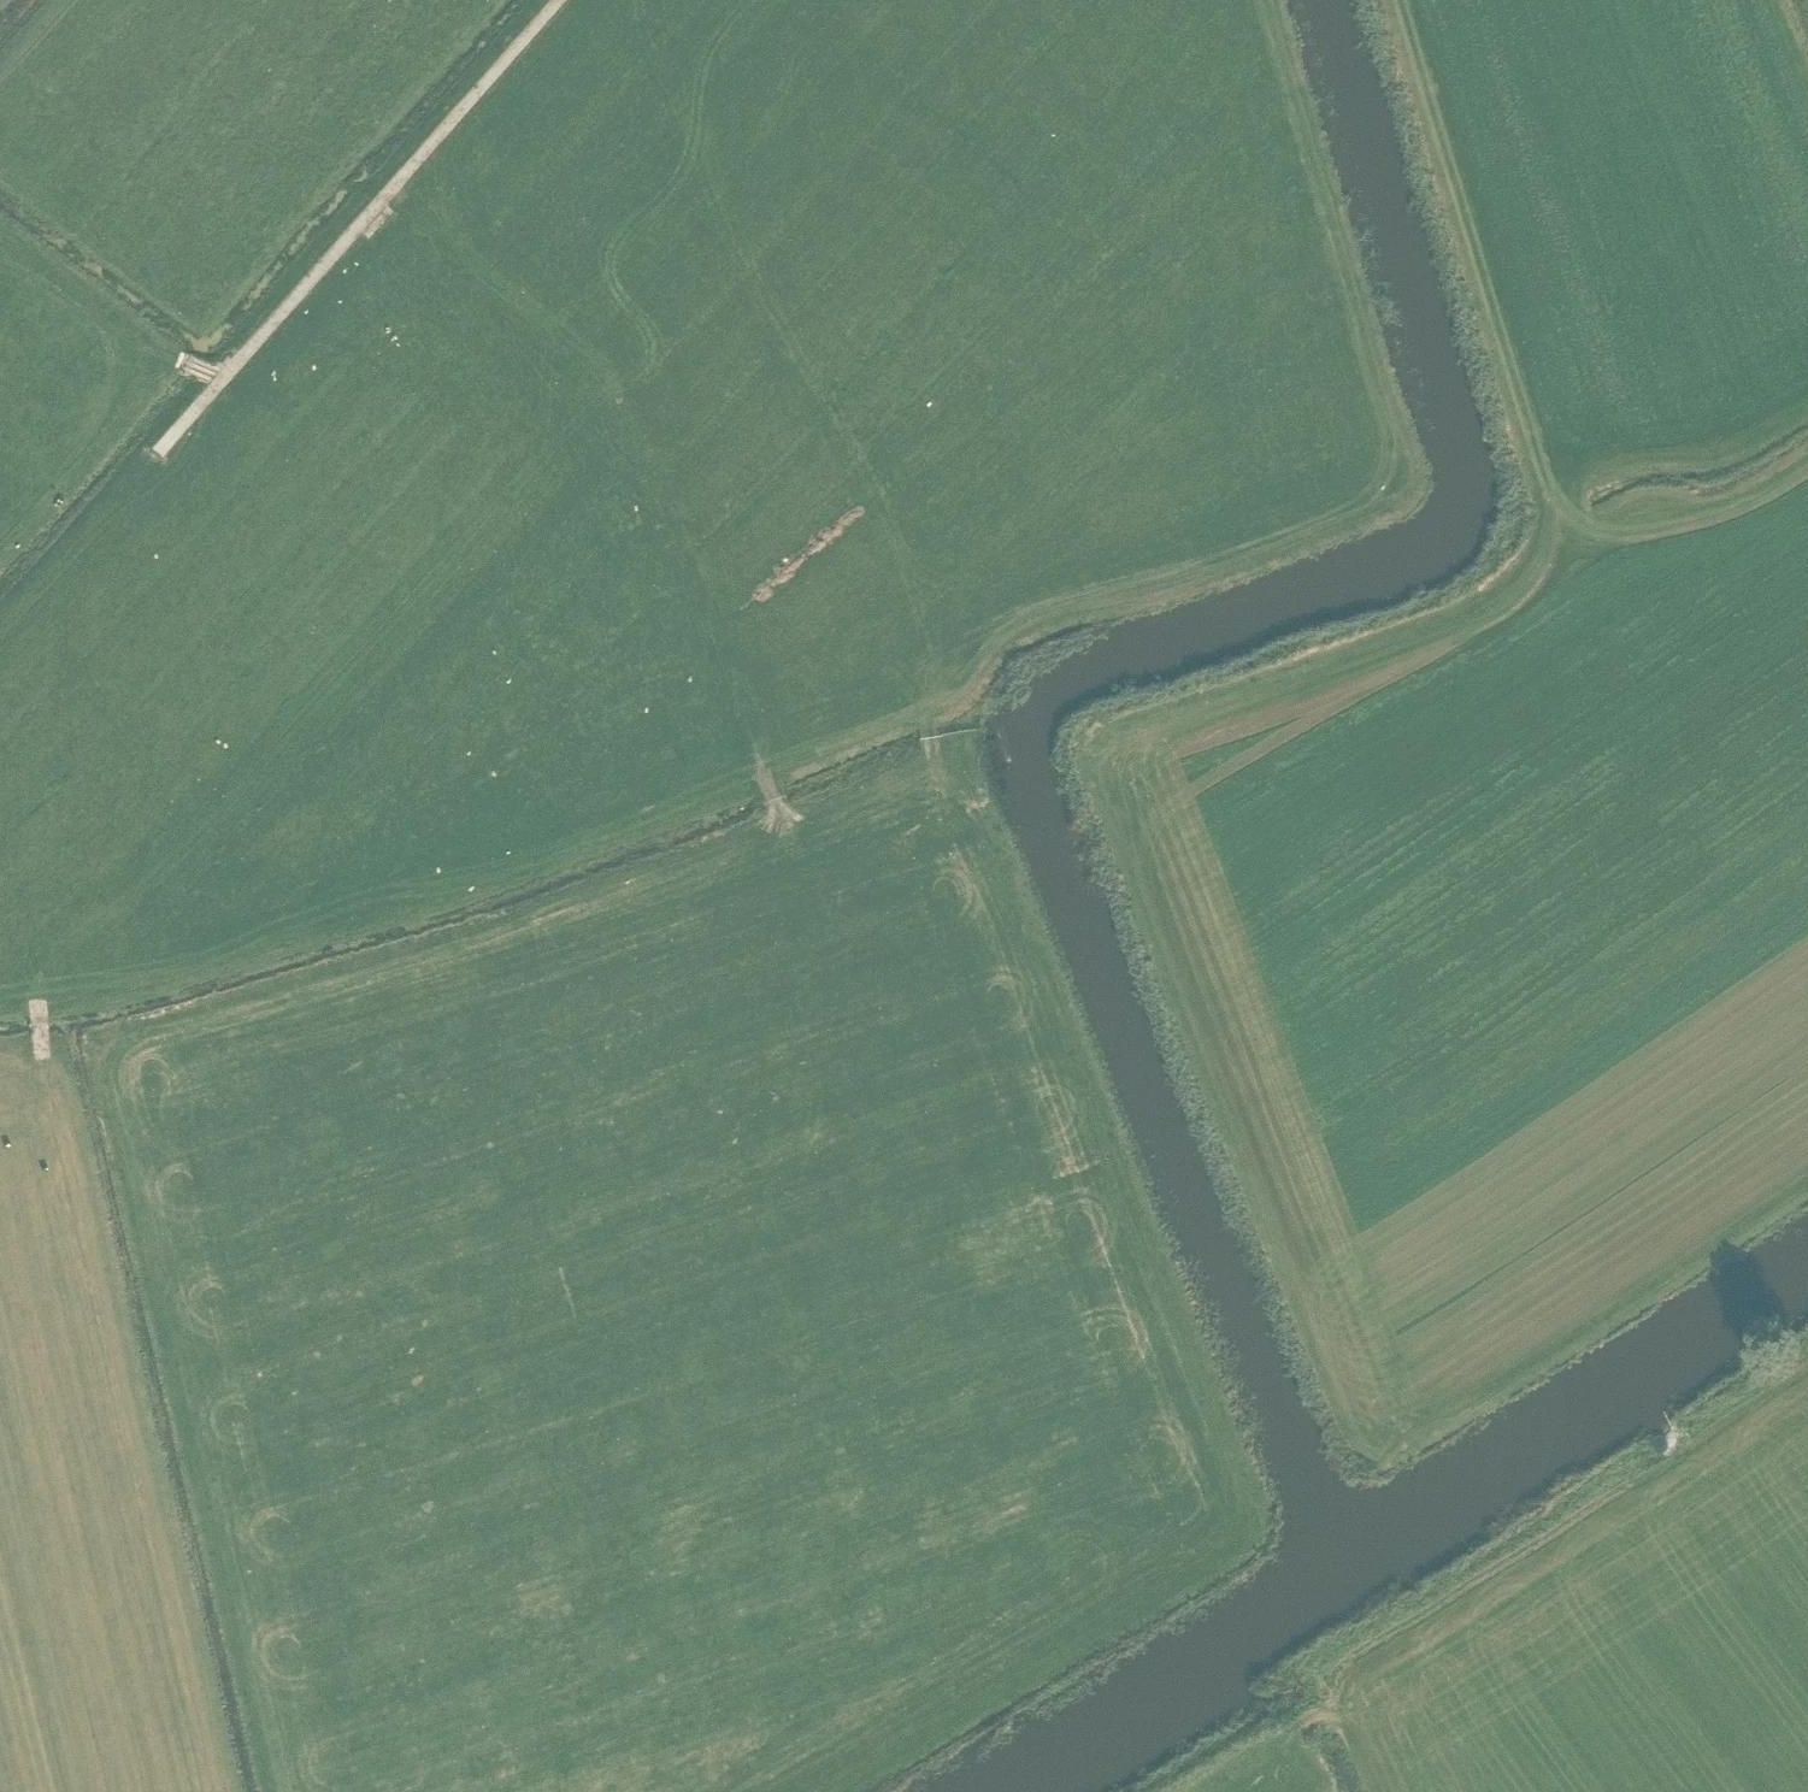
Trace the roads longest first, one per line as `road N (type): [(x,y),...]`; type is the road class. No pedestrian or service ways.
road 1 (track): [(1413,0),(1557,468),(1555,534),(1527,586),(1432,645),(1171,736),(1150,761),(1136,838),(1140,877),(1346,1396),(1378,1448)]

